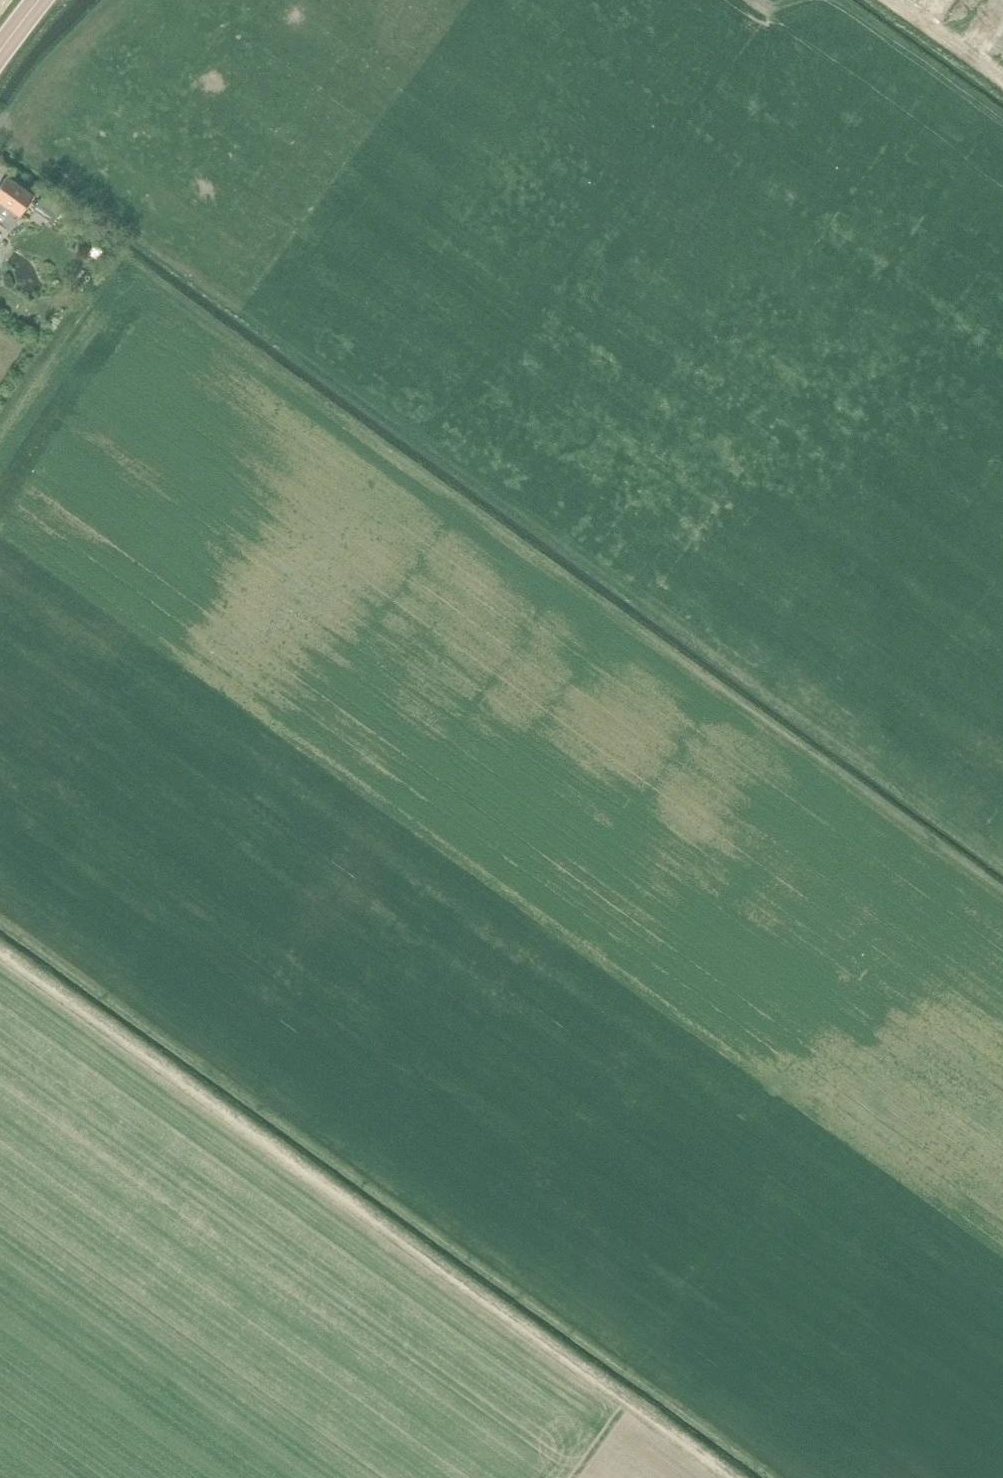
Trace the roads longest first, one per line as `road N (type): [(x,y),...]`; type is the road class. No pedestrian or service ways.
road 1 (track): [(888,0),(1002,83)]

